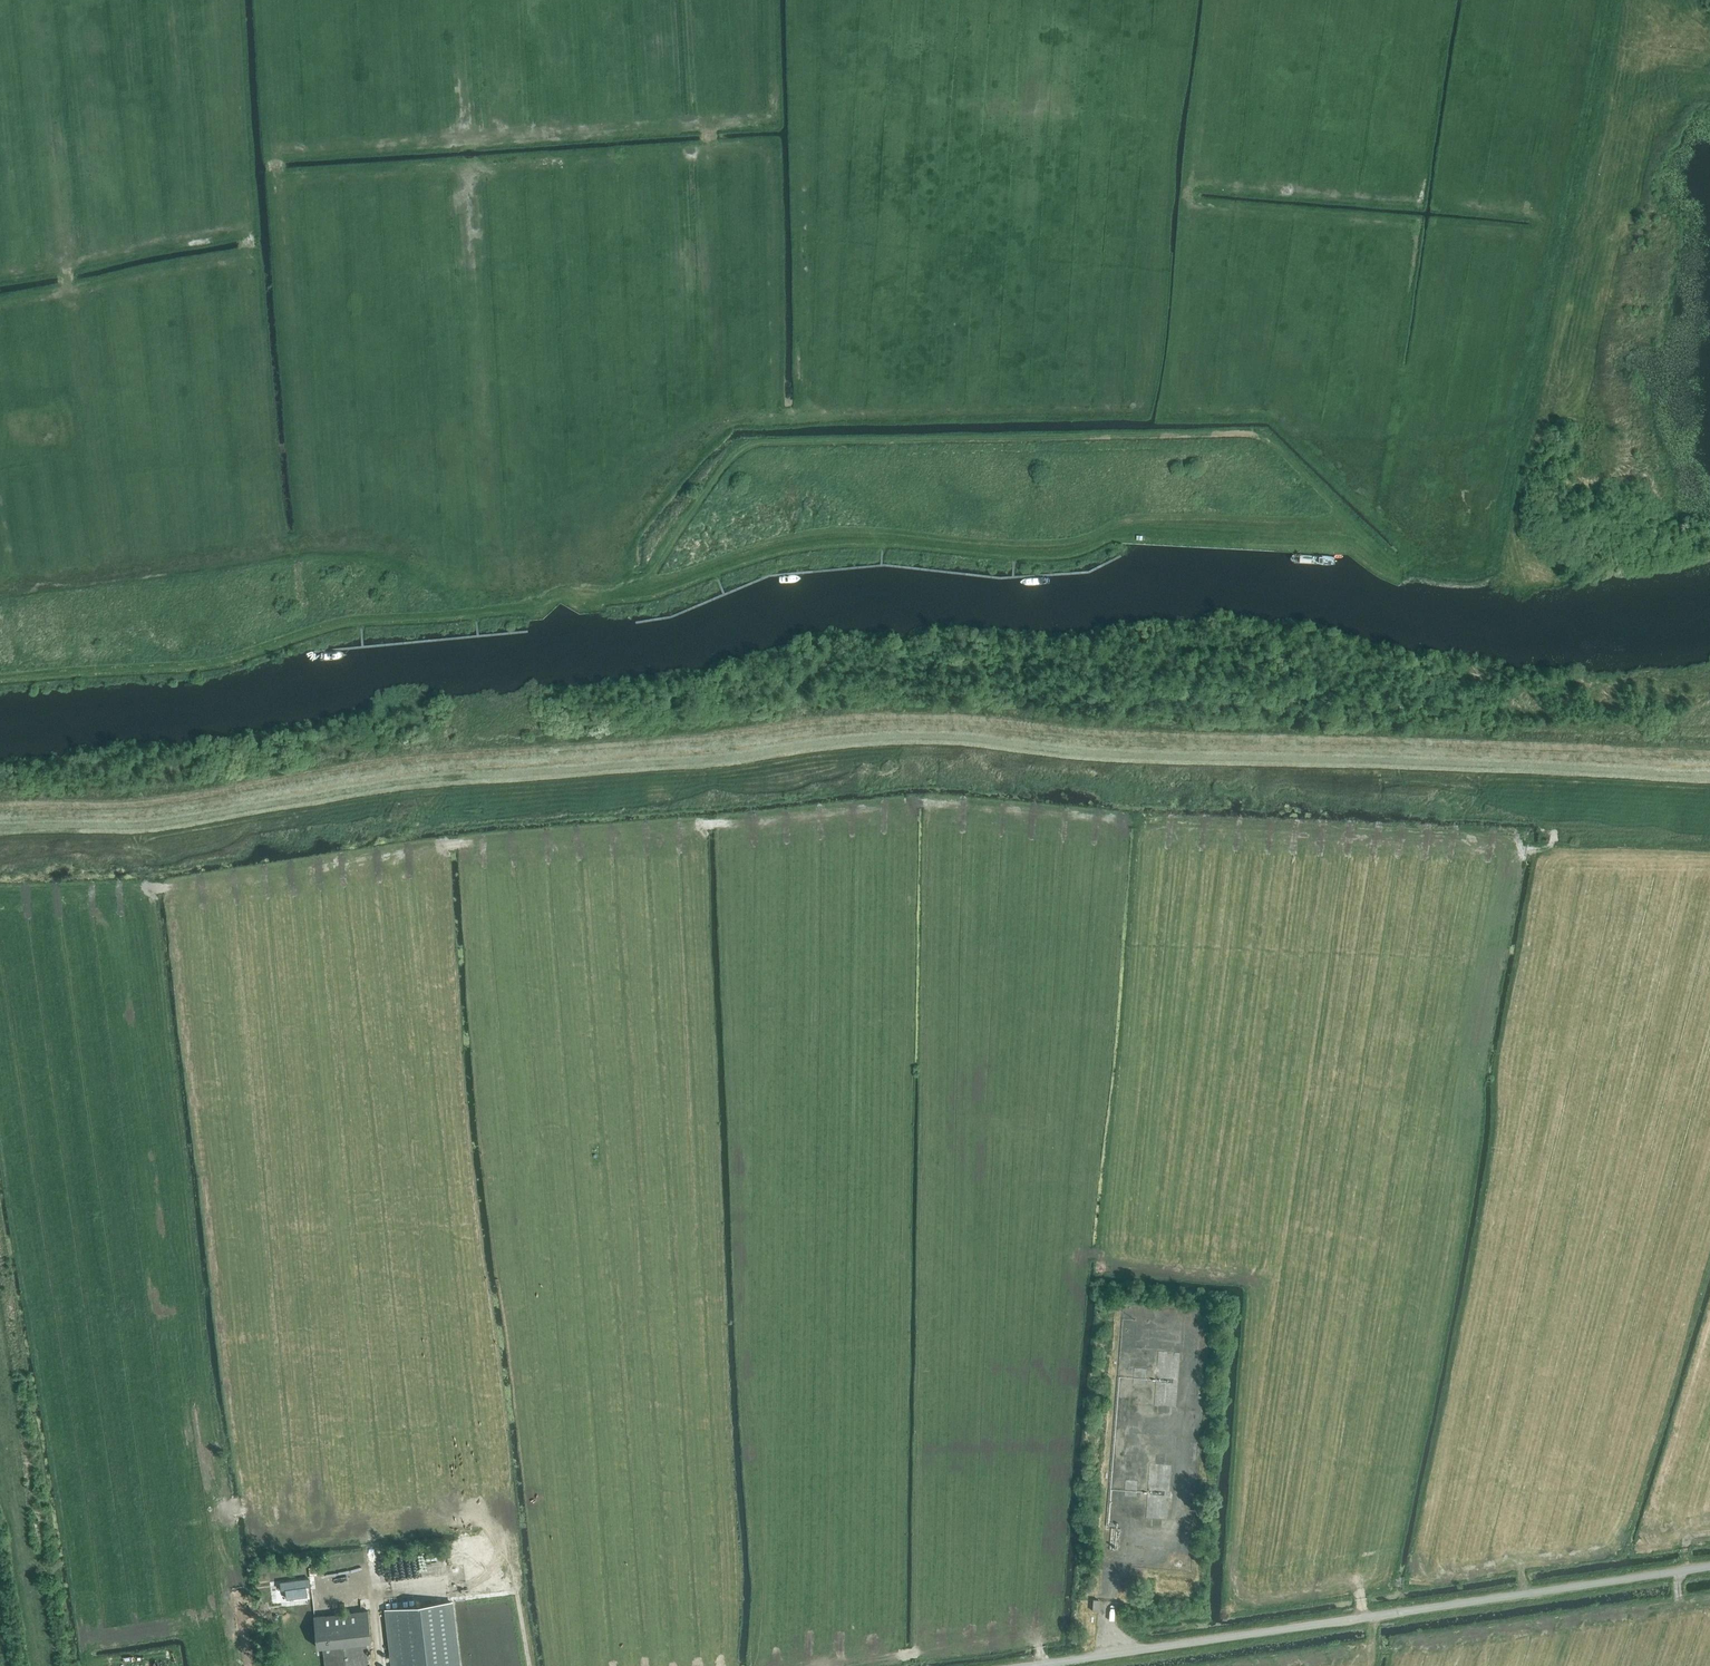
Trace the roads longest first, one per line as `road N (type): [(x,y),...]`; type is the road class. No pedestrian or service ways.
road 1 (unclassified): [(1059,1665),(1709,1572)]

